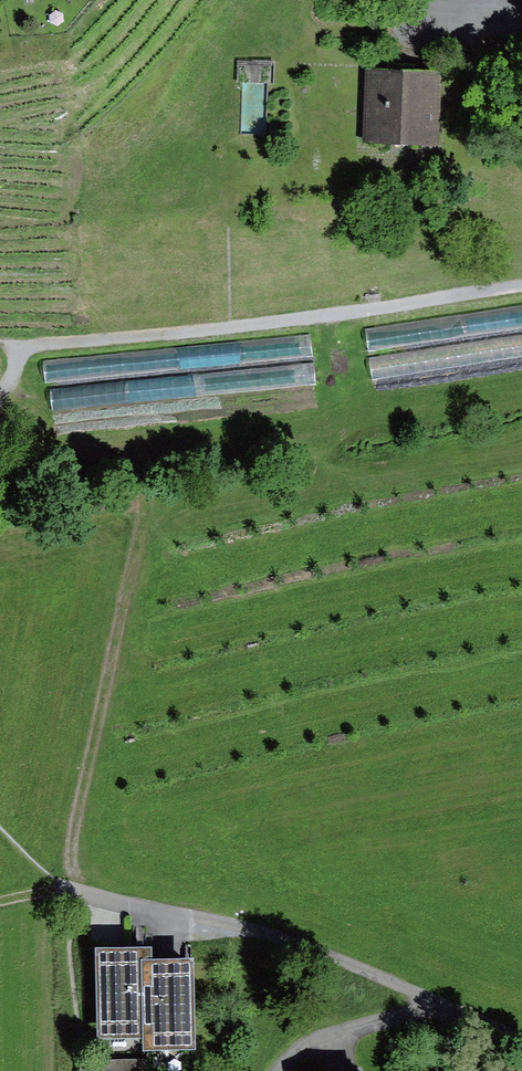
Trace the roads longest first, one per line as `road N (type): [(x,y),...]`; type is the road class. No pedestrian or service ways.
road 1 (track): [(66,892),(145,505),(136,457),(0,472)]
road 2 (track): [(521,294),(15,360)]
road 3 (track): [(521,1041),(267,934),(66,892)]

